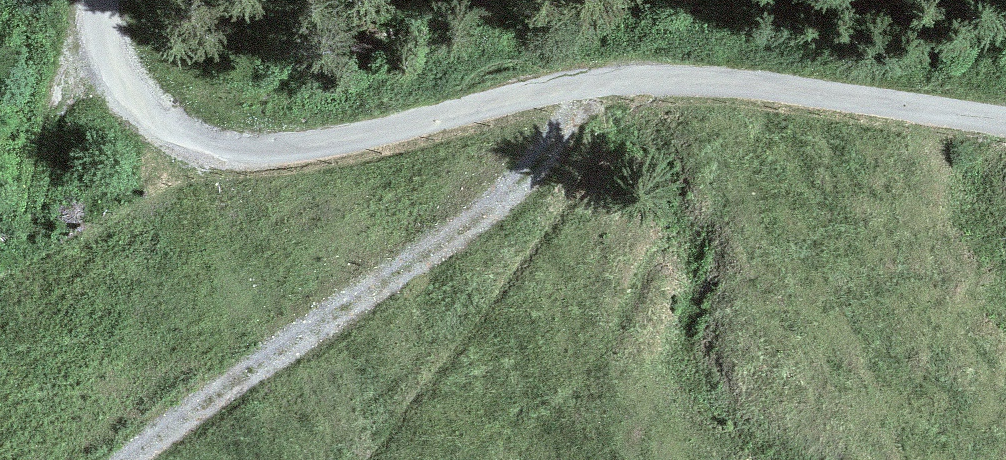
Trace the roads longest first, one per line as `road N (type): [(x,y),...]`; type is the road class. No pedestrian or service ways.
road 1 (unclassified): [(102,0),(112,57),(147,108),(168,127),(222,148),(291,148),(645,80),(746,83),(1005,119)]
road 2 (track): [(586,86),(548,161),(484,216),(128,459)]

